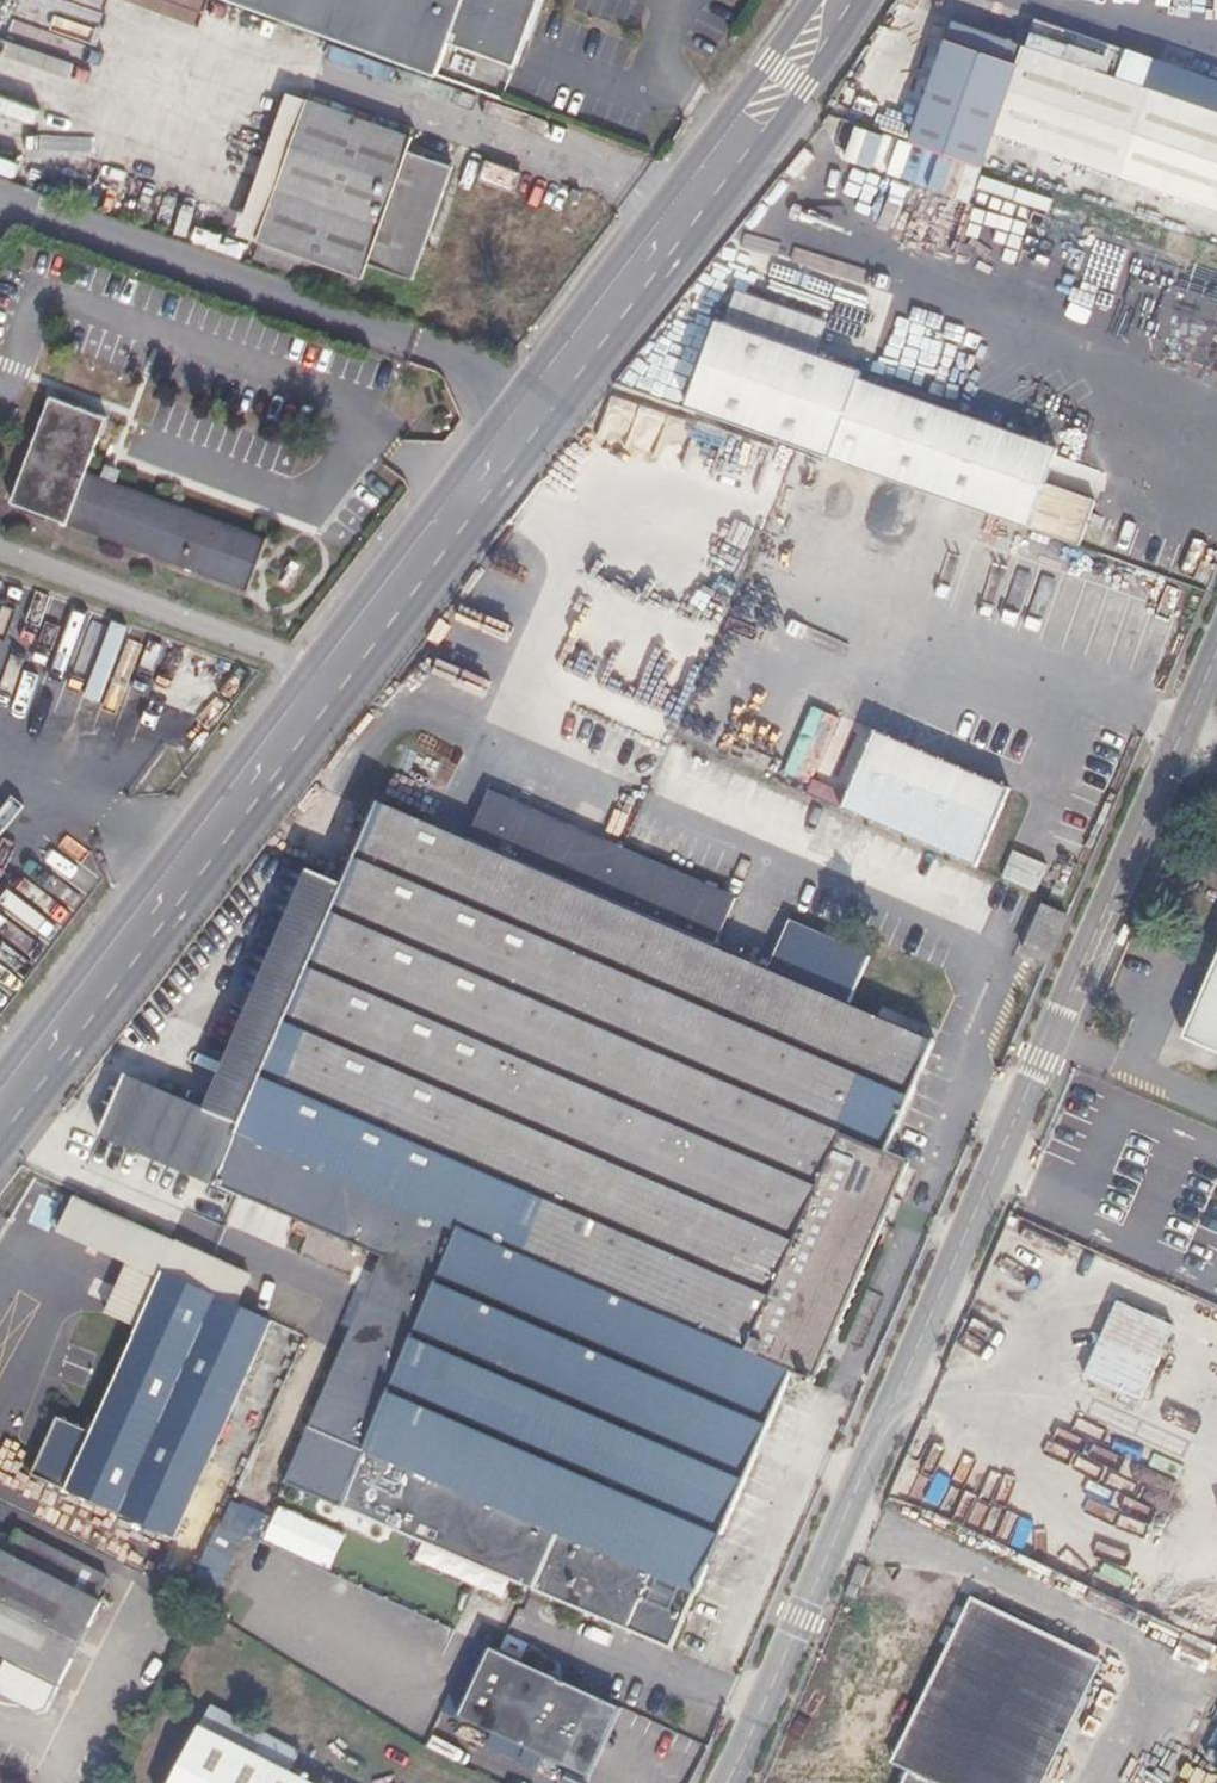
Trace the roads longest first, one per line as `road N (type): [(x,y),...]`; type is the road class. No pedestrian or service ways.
road 1 (secondary): [(0,1157),(795,104),(864,0)]
road 2 (secondary): [(813,0),(0,1075)]
road 3 (residential): [(722,1782),(1216,657)]

